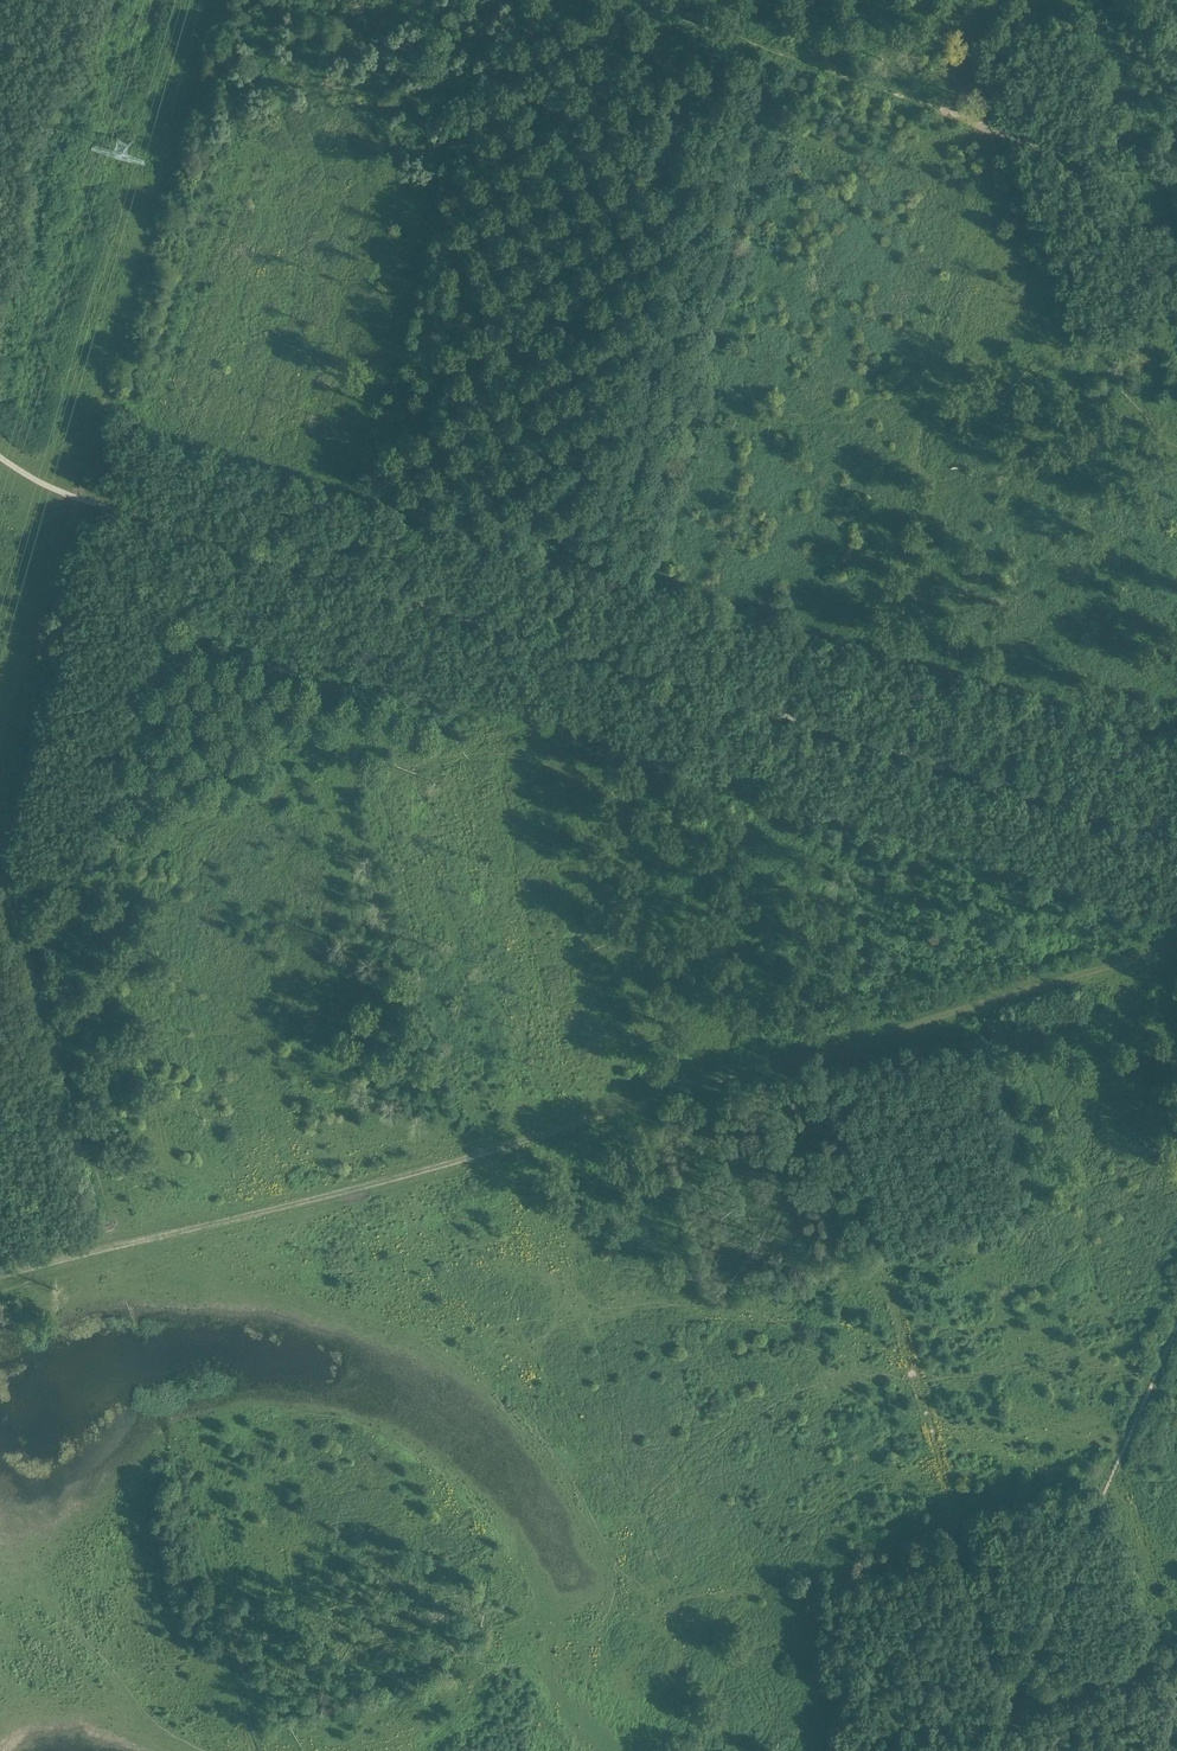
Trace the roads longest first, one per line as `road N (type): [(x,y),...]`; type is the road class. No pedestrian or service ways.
road 1 (track): [(1176,944),(392,1179),(0,1275)]
road 2 (track): [(223,0),(0,780)]
road 3 (track): [(1176,200),(1174,191),(632,0)]

